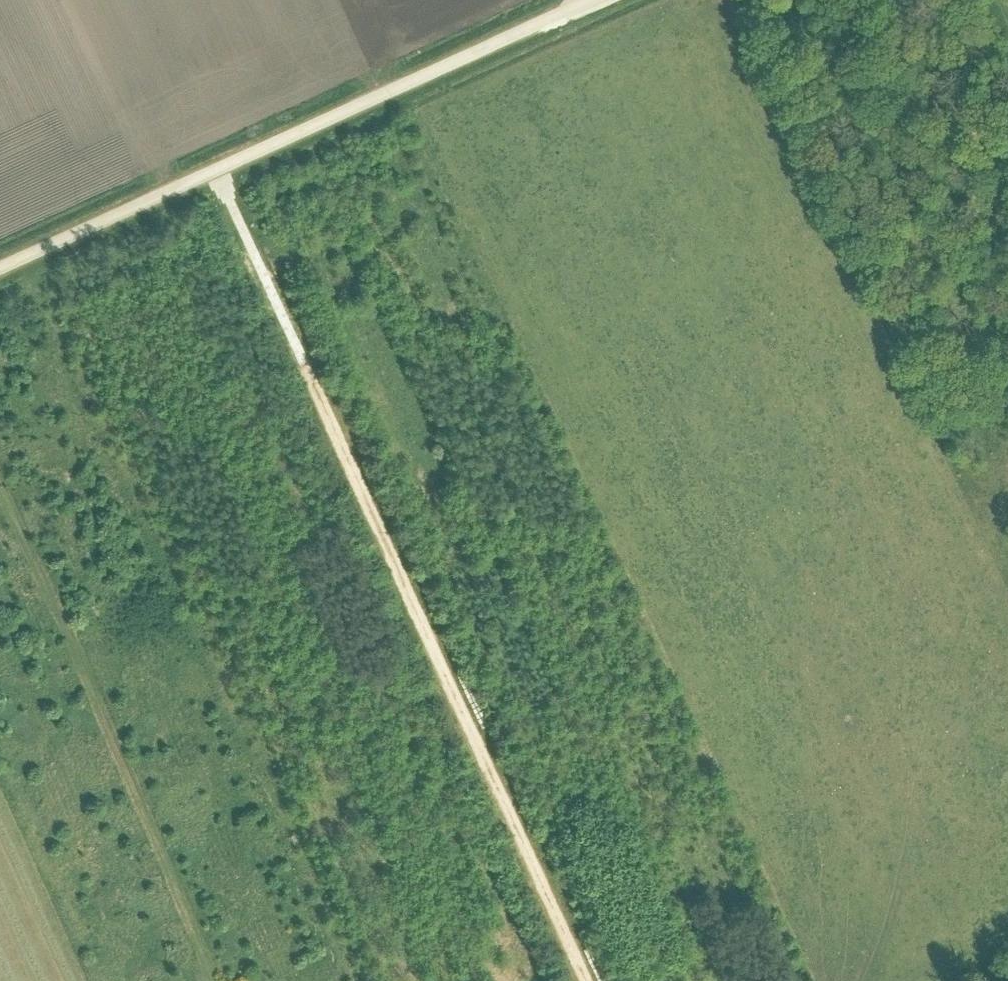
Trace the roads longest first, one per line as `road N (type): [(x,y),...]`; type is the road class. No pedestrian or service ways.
road 1 (unclassified): [(0,264),(598,0)]

